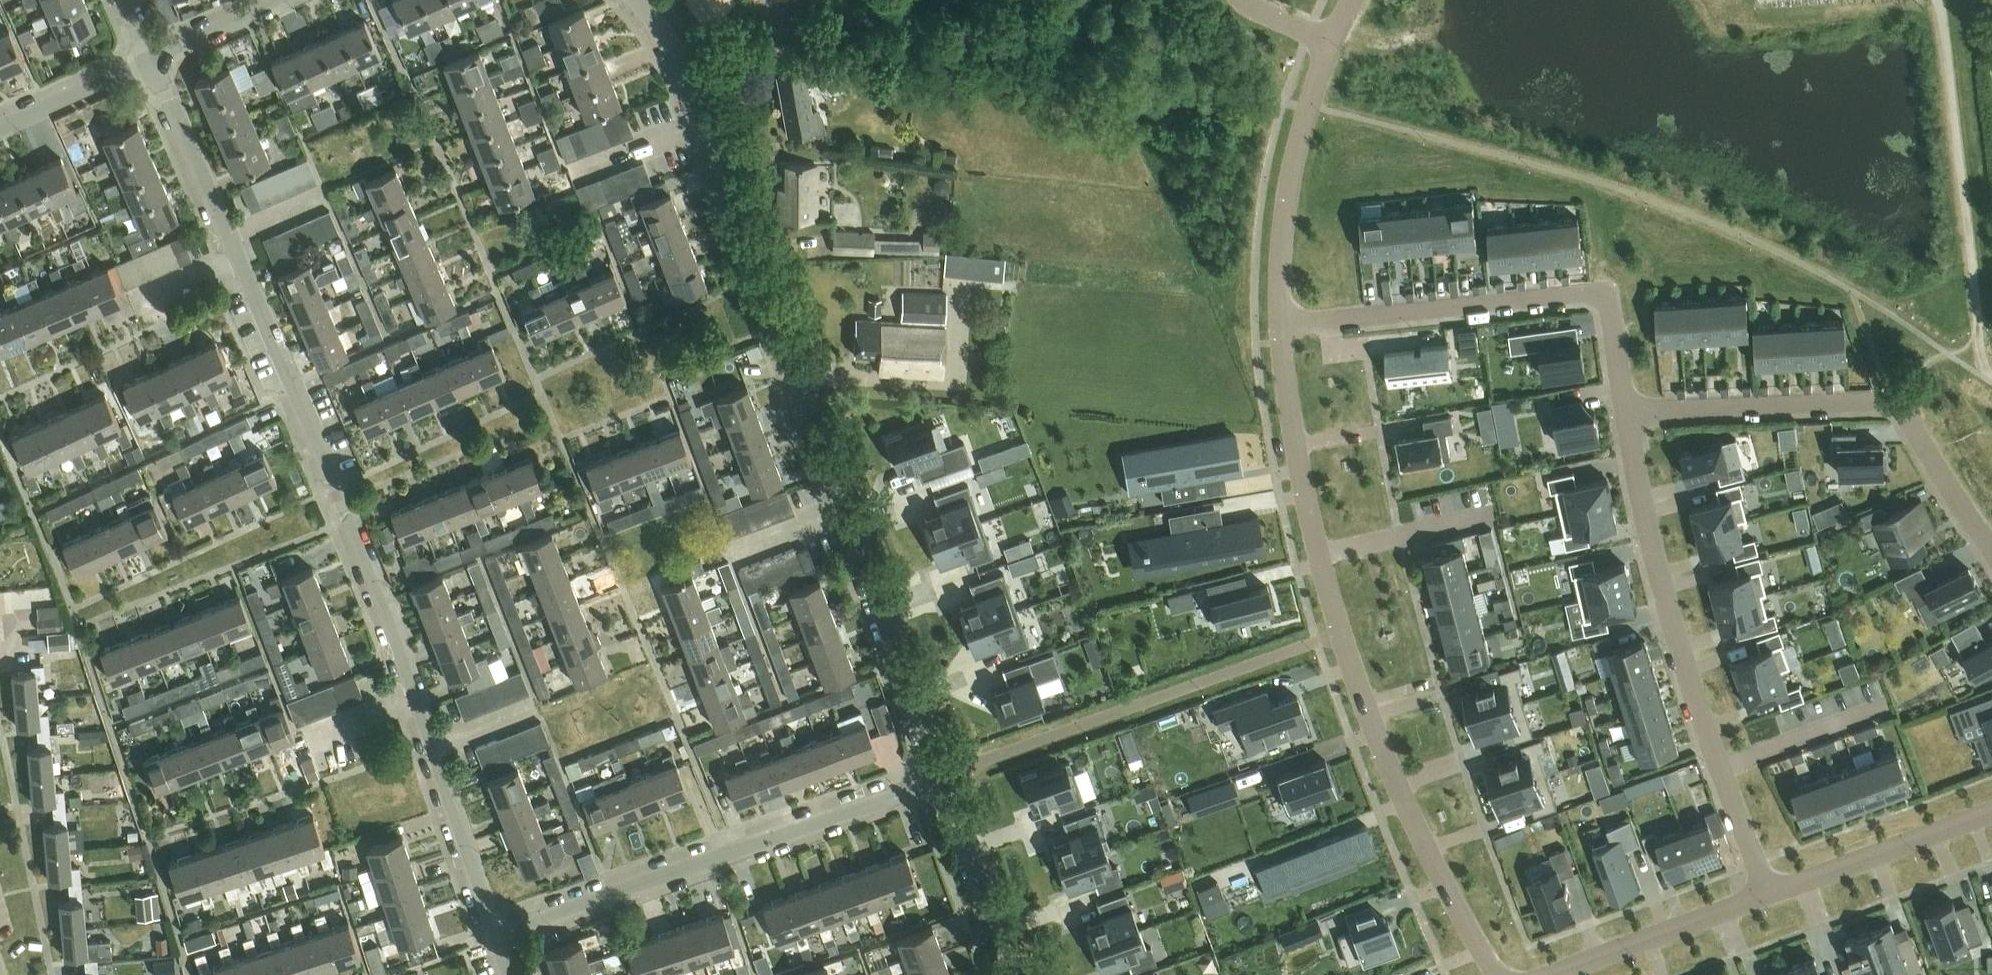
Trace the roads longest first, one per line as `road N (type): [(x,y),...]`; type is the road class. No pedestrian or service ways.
road 1 (residential): [(497,936),(353,518),(144,58)]
road 2 (residential): [(942,778),(704,119),(680,61),(638,0)]
road 3 (residential): [(1280,330),(1300,483),(1340,633),(1418,827),(1499,974)]
road 4 (residential): [(1769,894),(1673,634),(1625,413)]
road 5 (residential): [(497,936),(942,778)]
road 6 (residential): [(1625,413),(1606,291),(1280,330)]
road 7 (residential): [(1991,551),(1897,402),(1625,413)]
road 8 (track): [(1984,377),(1939,0)]
road 9 (residential): [(1329,39),(1292,173),(1280,330)]
road 10 (residential): [(1769,894),(1991,812)]
road 11 (residential): [(1557,974),(1769,894)]
road 12 (track): [(680,61),(773,35),(895,48)]
road 13 (residential): [(1016,974),(942,778)]
road 14 (residential): [(0,126),(144,58)]
road 15 (residential): [(144,58),(284,0)]

